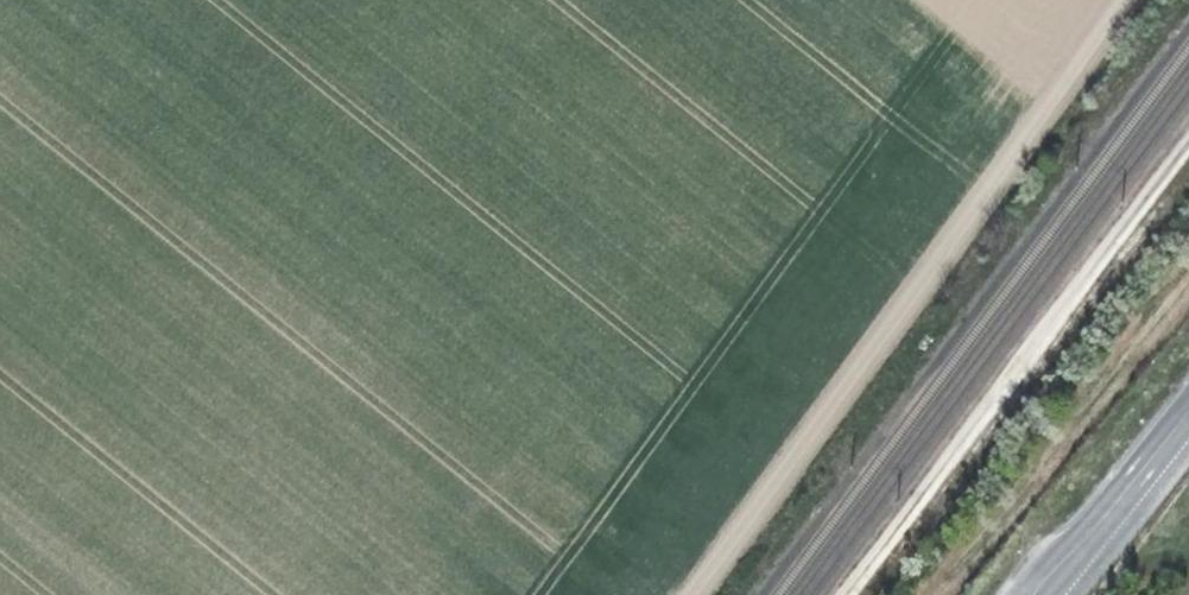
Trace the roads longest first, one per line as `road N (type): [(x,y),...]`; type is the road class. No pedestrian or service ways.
road 1 (track): [(686,594),(1120,0)]

